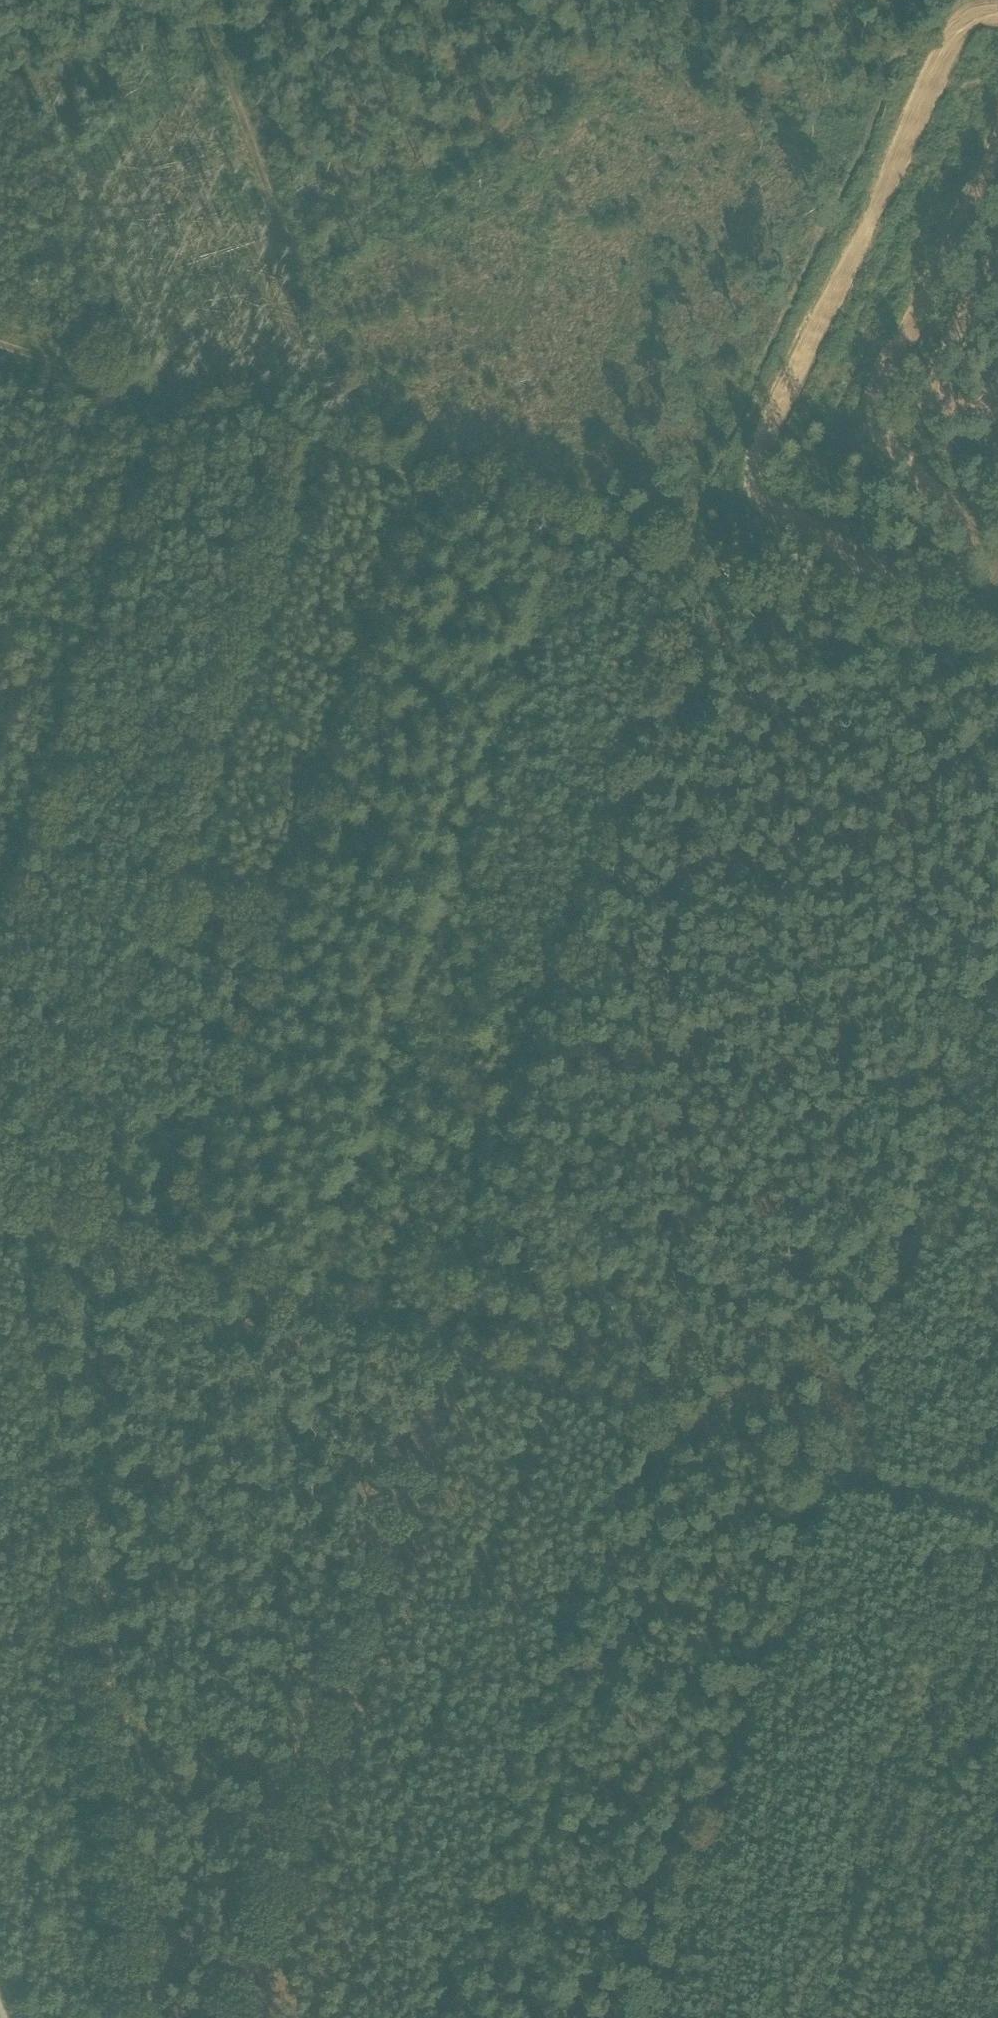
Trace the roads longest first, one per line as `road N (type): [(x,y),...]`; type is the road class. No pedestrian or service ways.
road 1 (track): [(0,1222),(997,1521)]
road 2 (track): [(193,0),(351,431),(348,452)]
road 3 (track): [(335,448),(689,551)]
road 4 (track): [(0,343),(335,448)]
road 5 (track): [(689,551),(997,644)]

